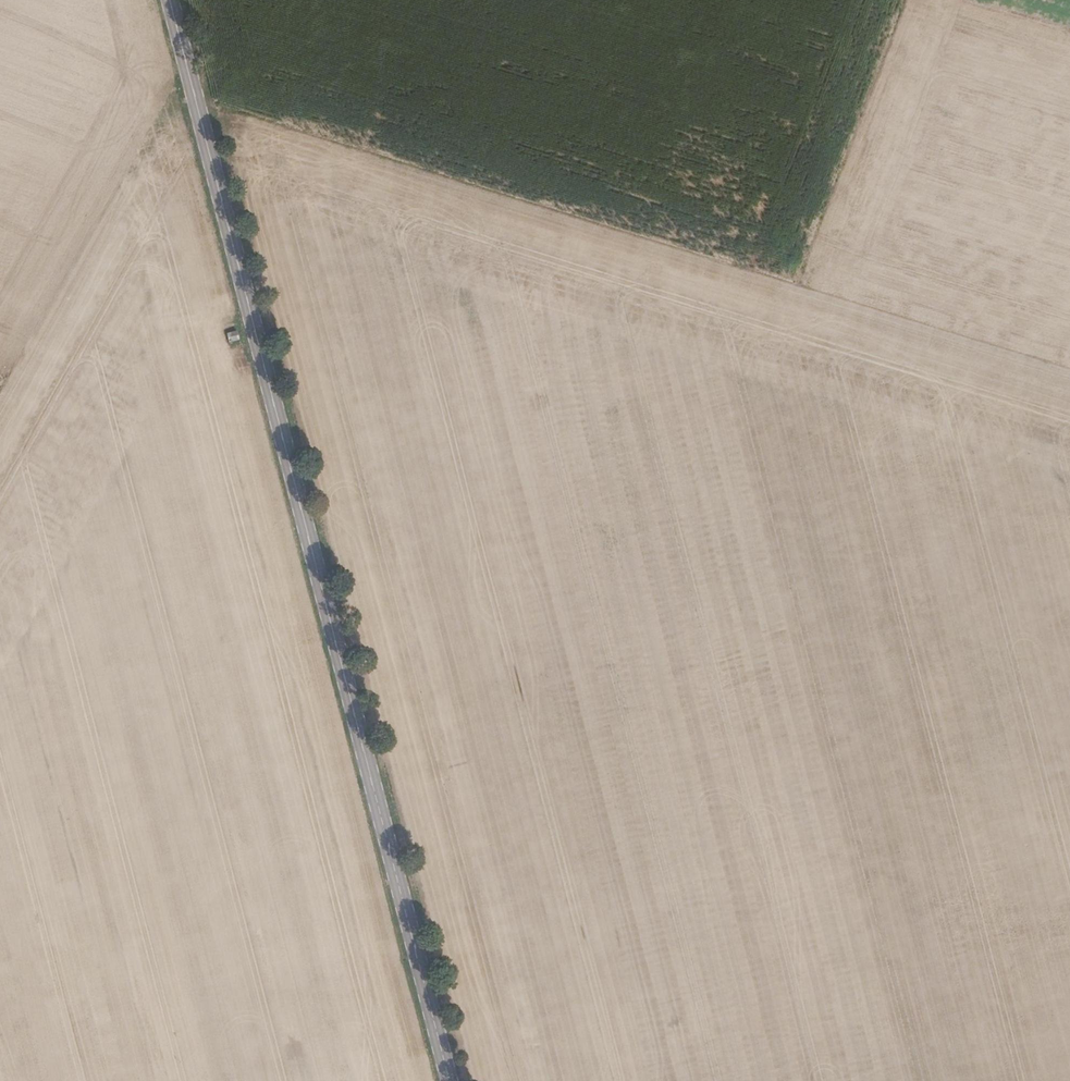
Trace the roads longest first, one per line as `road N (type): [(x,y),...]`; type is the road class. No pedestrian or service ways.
road 1 (primary): [(170,0),(448,1080)]

